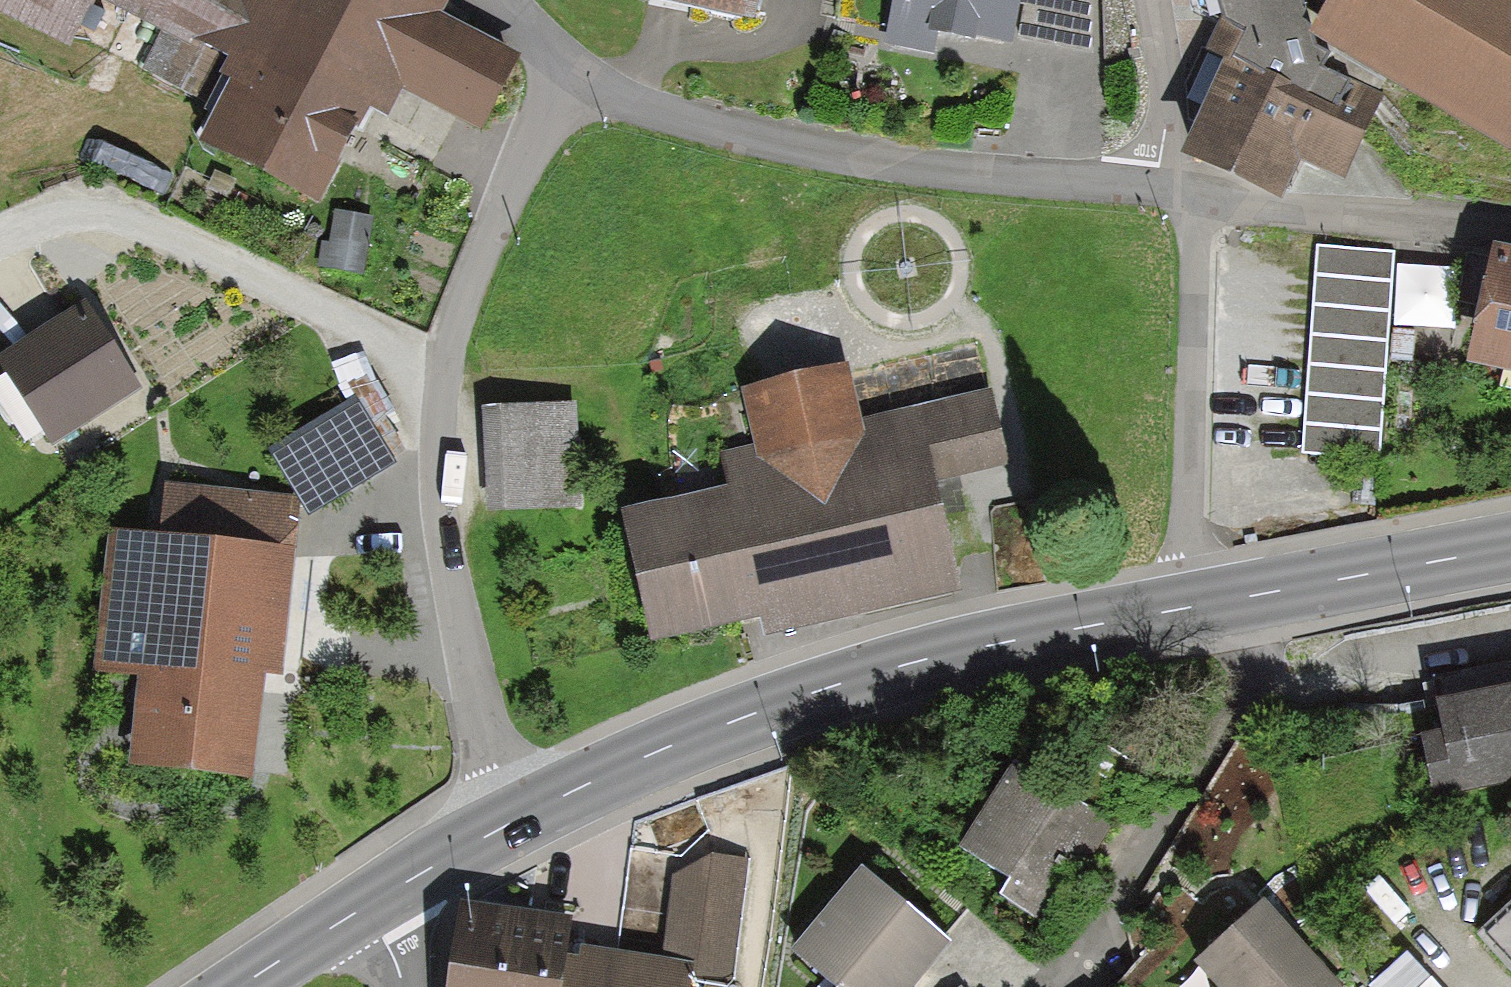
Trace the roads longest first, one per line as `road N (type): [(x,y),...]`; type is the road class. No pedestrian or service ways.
road 1 (residential): [(516,820),(459,645),(433,466),(438,359),(475,246),(580,77)]
road 2 (tertiary): [(516,820),(651,754),(802,695),(955,649),(1183,608)]
road 3 (residential): [(1161,191),(904,167),(740,132),(580,77)]
road 4 (residential): [(1195,205),(1183,608)]
road 5 (residential): [(1510,229),(1267,218),(1195,205)]
road 6 (residential): [(1254,684),(1081,946)]
road 7 (tertiary): [(1258,595),(1510,548)]
road 8 (residential): [(1146,0),(1164,117),(1161,191)]
road 9 (tertiary): [(361,906),(516,820)]
road 10 (residential): [(1254,684),(1409,694)]
road 11 (tertiary): [(238,986),(361,906)]

